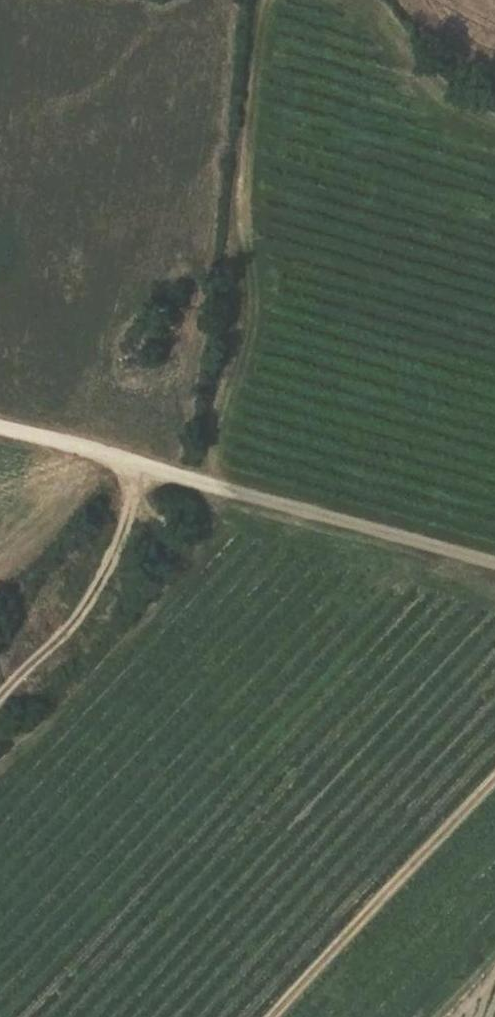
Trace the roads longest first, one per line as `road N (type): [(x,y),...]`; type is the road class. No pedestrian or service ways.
road 1 (track): [(494,565),(0,428)]
road 2 (track): [(270,0),(251,89),(243,201),(252,320),(210,484)]
road 3 (track): [(0,698),(93,593),(138,463)]

